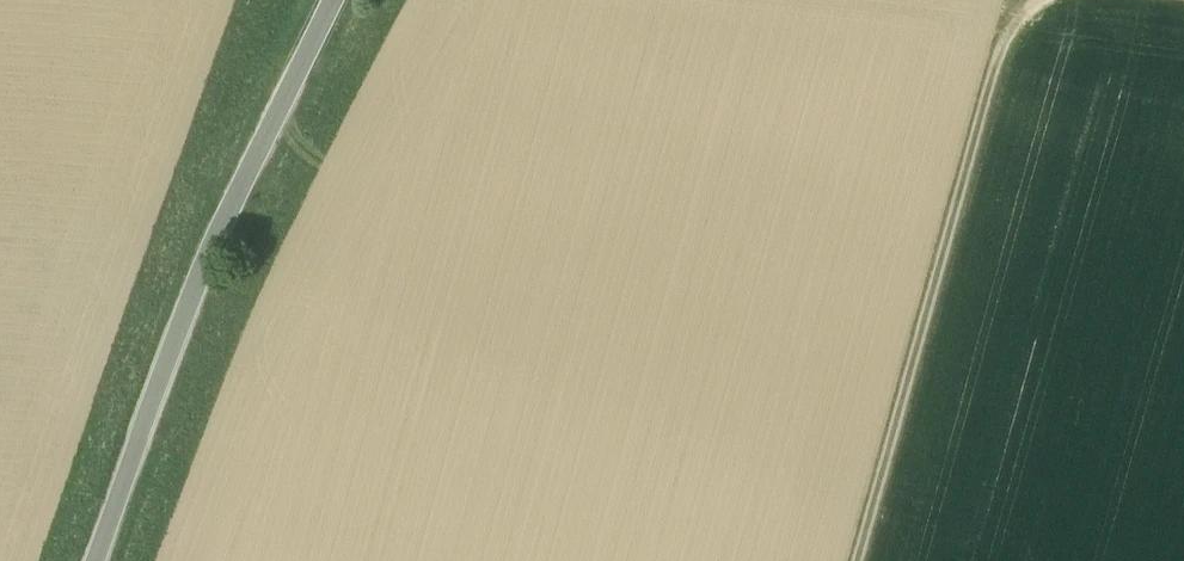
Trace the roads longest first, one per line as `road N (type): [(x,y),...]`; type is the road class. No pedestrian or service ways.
road 1 (unclassified): [(337,0),(221,230),(96,560)]
road 2 (track): [(1040,0),(1012,26),(997,57),(858,560)]

